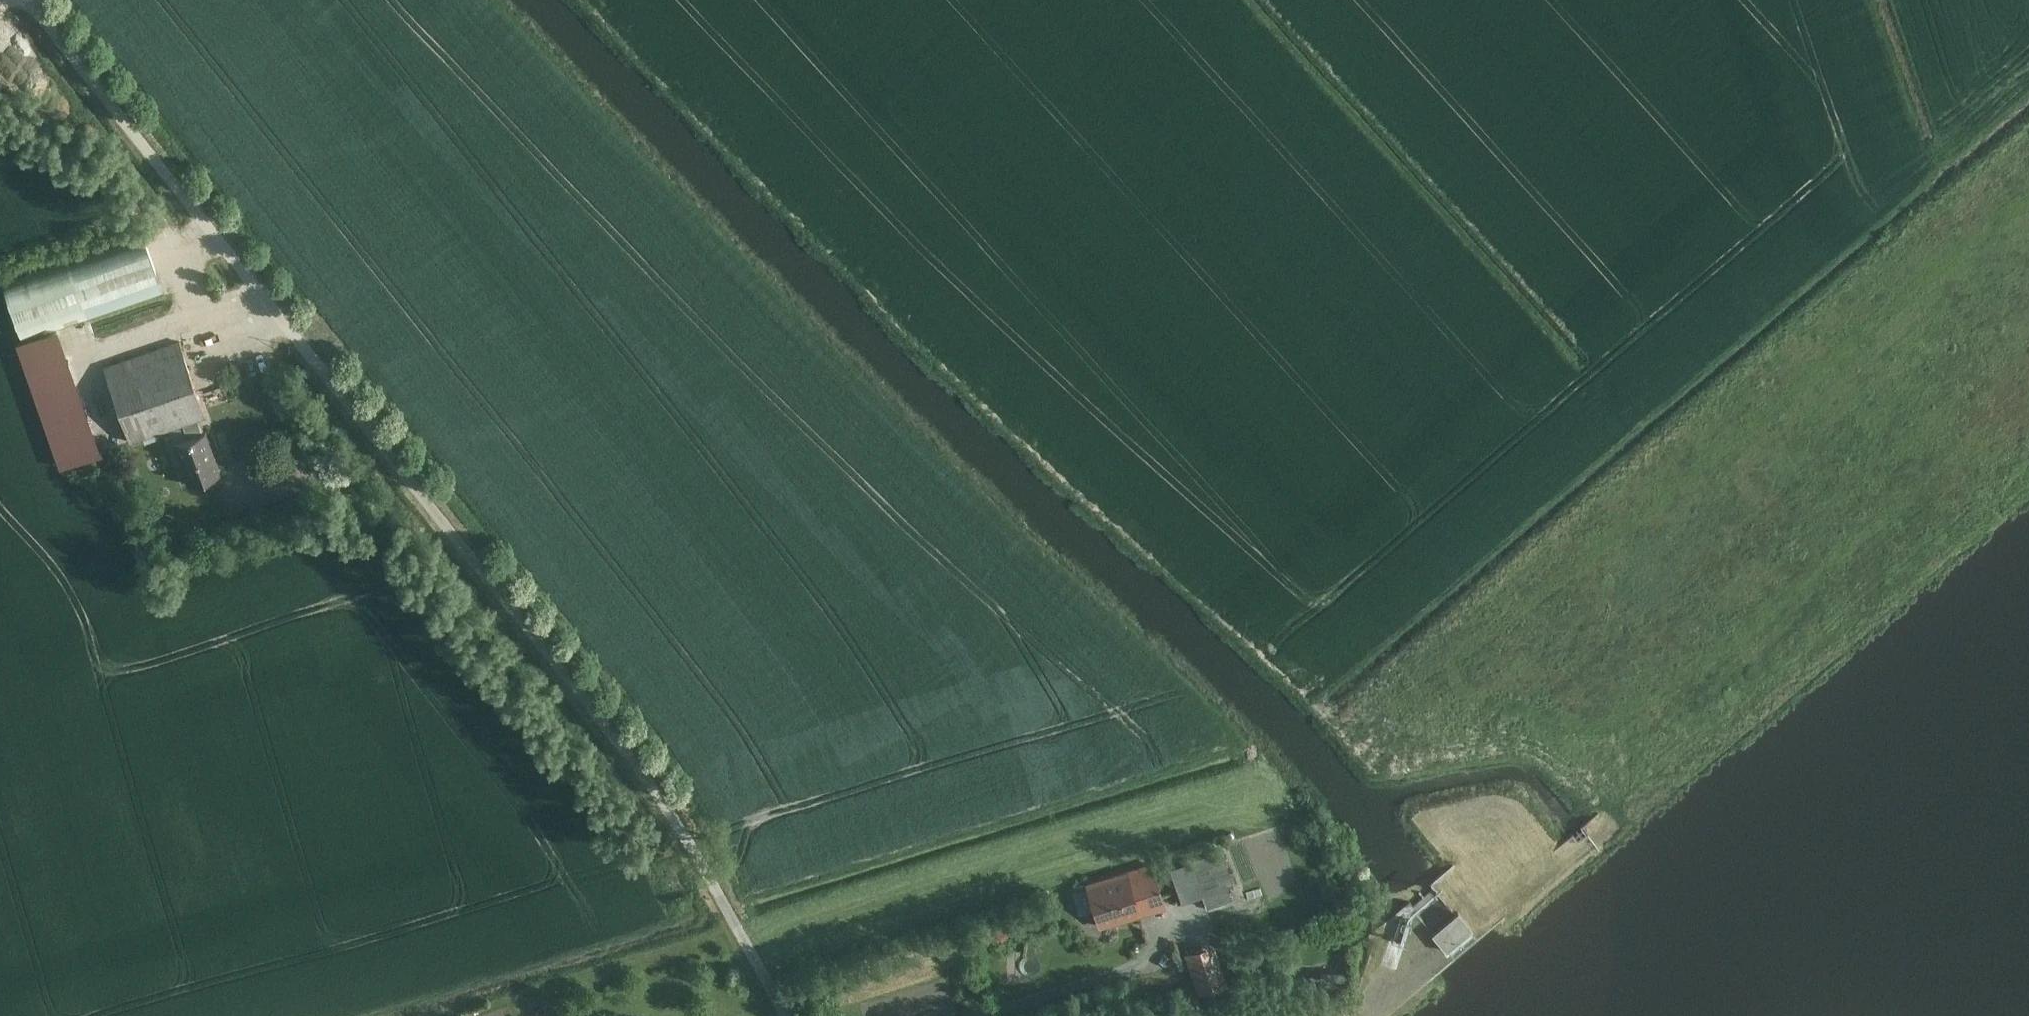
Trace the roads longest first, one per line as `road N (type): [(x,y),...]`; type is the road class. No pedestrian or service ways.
road 1 (track): [(789,1015),(691,834),(594,691),(333,387),(25,0)]

